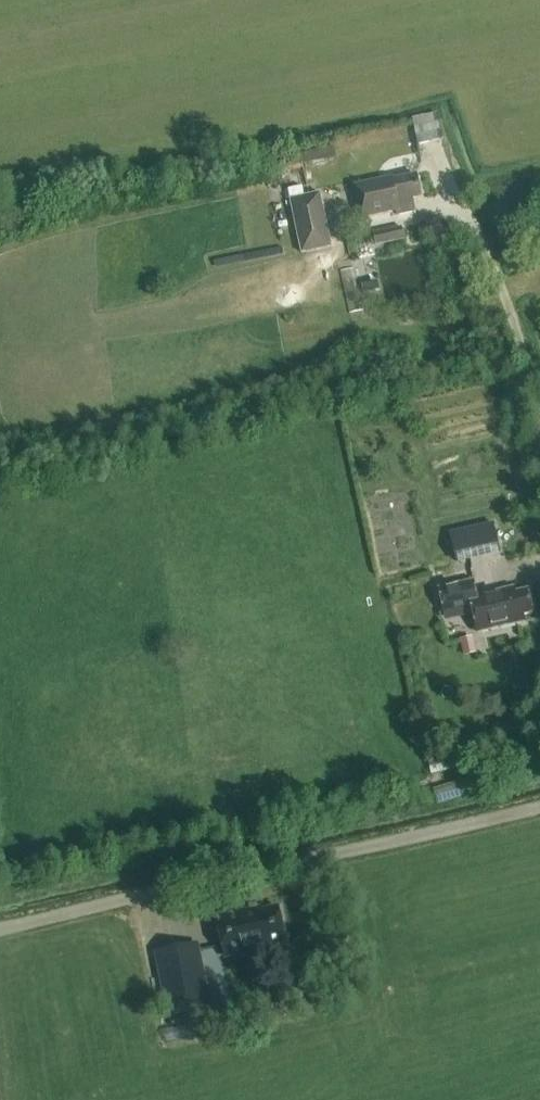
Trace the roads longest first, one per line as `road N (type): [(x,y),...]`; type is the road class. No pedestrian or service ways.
road 1 (track): [(539,796),(0,930)]

